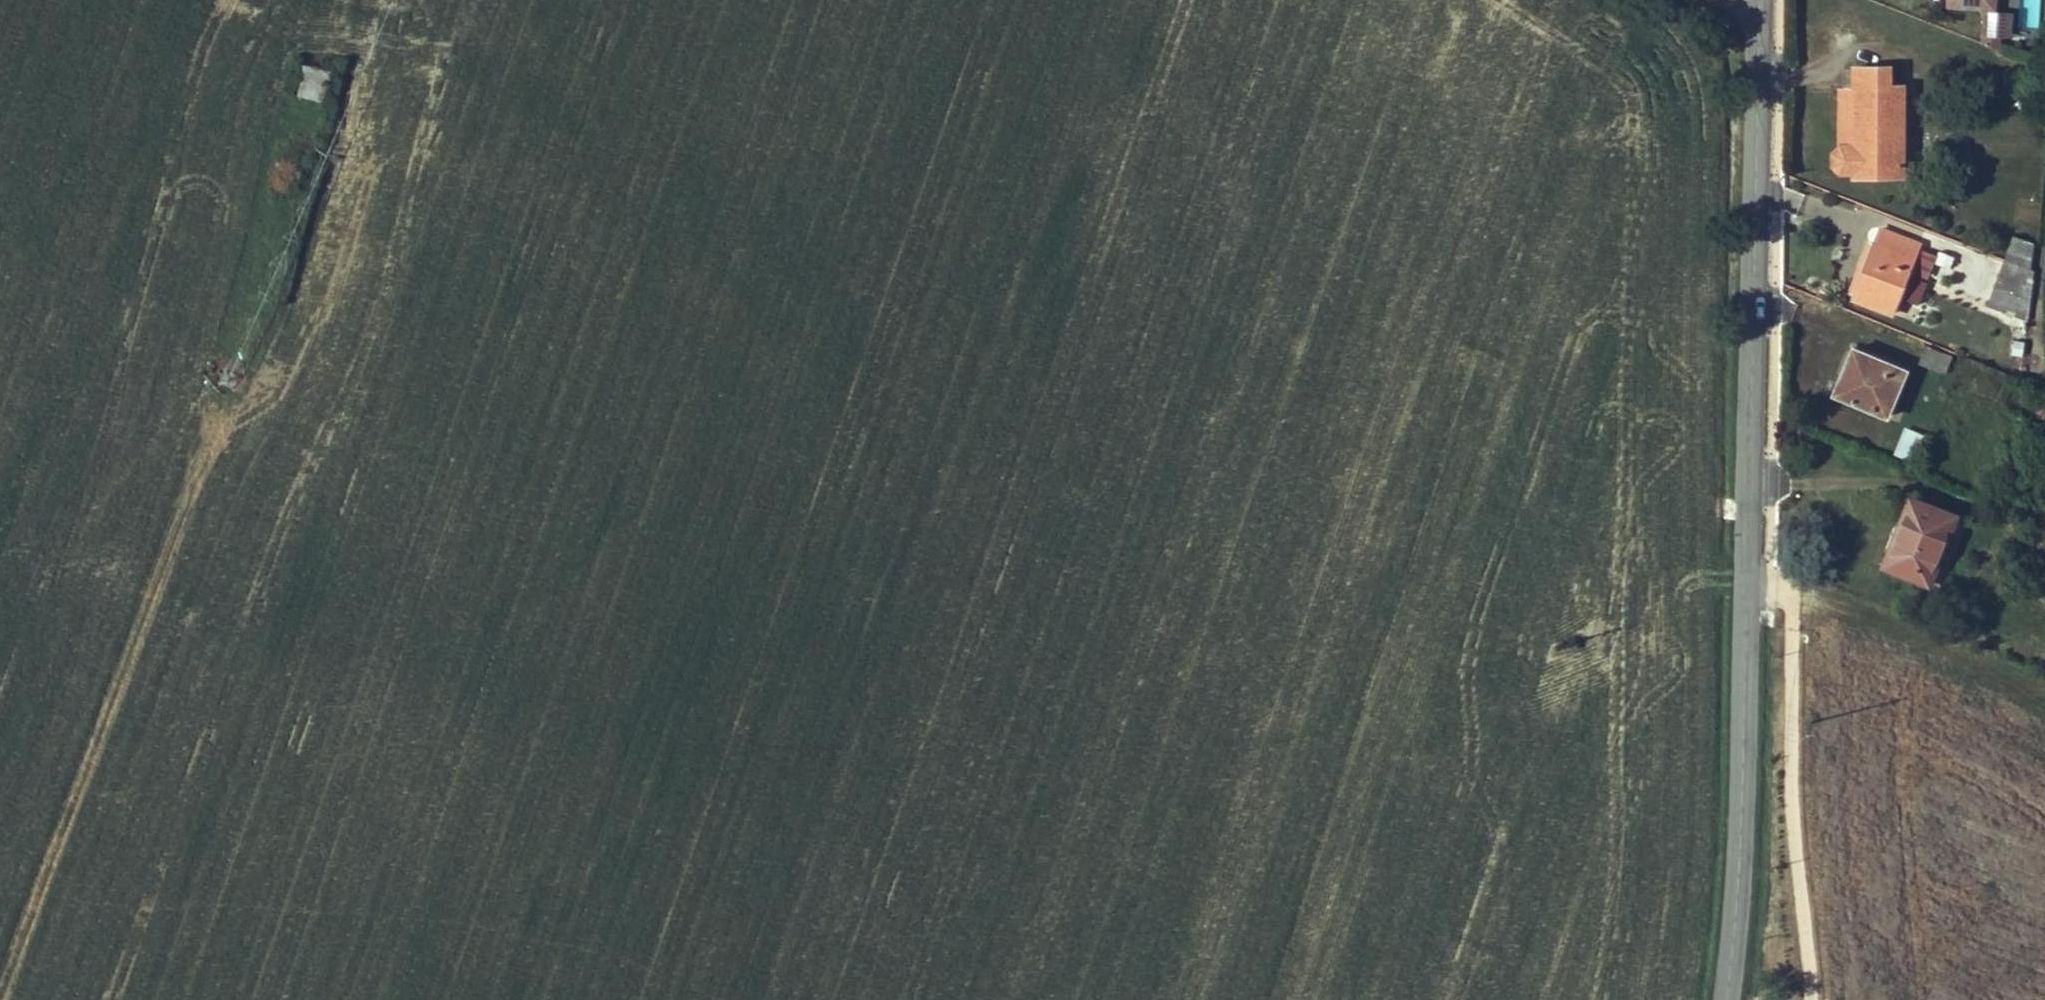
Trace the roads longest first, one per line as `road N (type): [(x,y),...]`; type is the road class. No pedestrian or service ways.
road 1 (tertiary): [(1761,0),(1741,800),(1722,999)]

